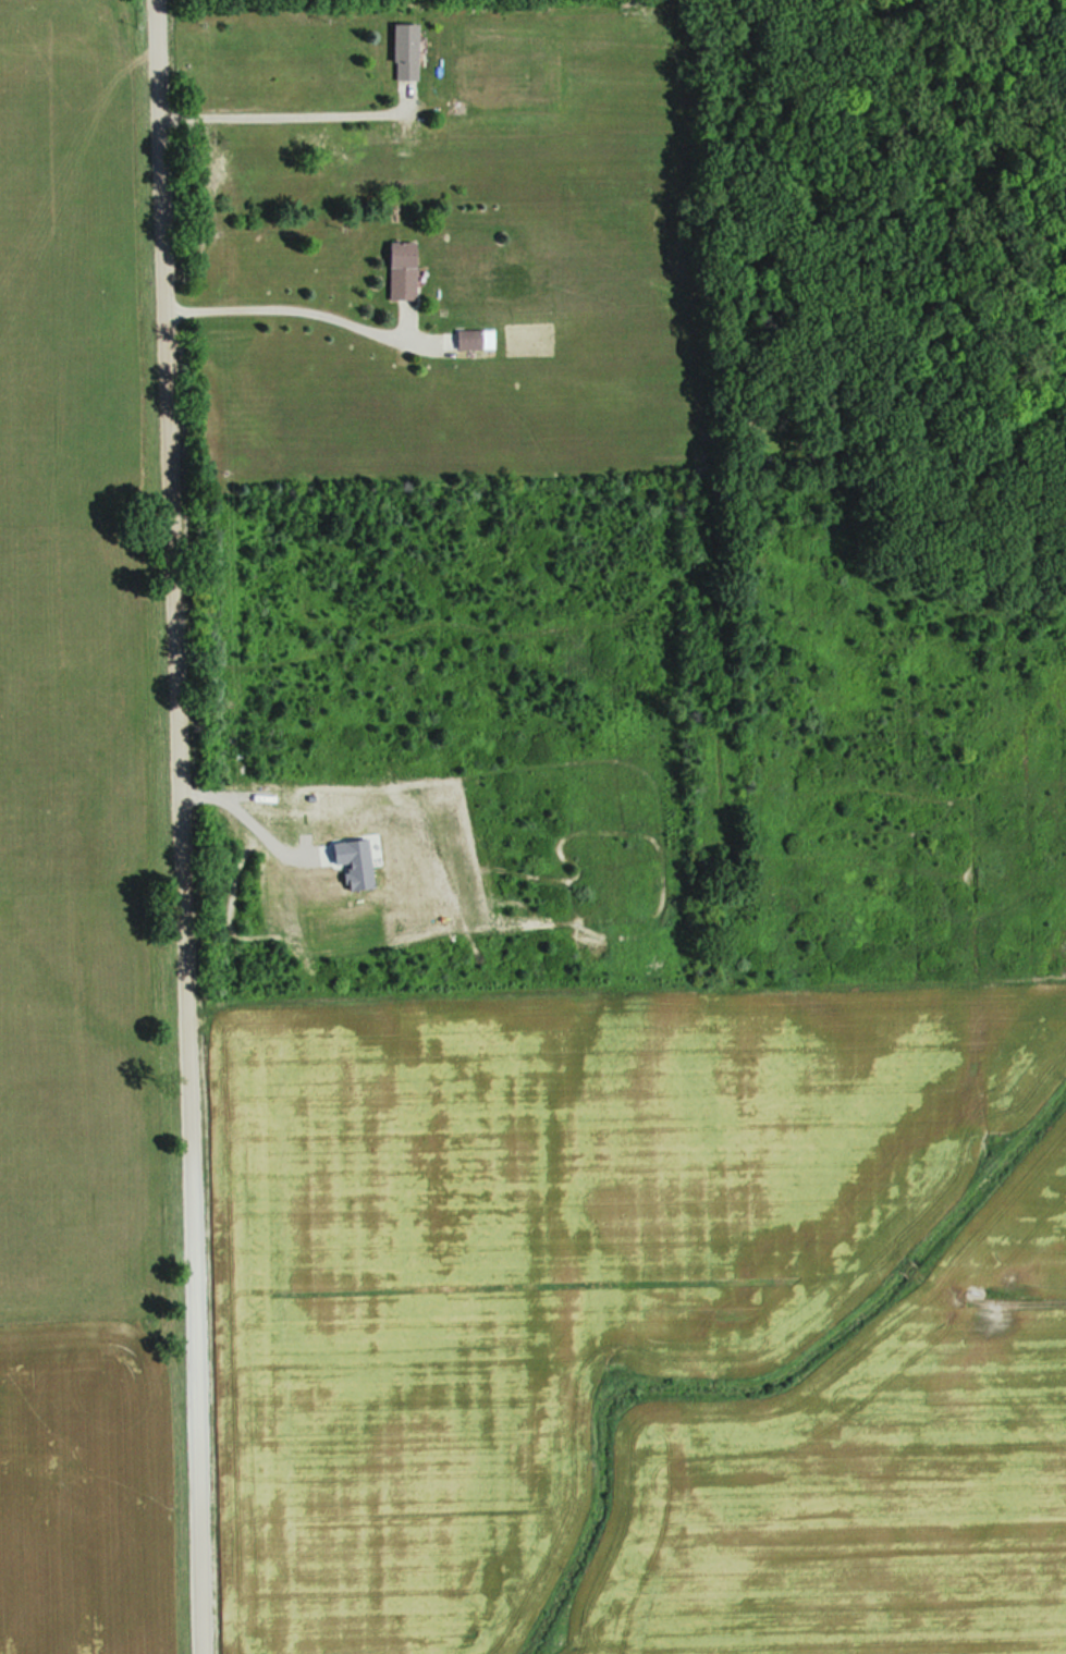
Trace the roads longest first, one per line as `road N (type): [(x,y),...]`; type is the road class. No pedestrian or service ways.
road 1 (residential): [(196,1653),(151,0)]

